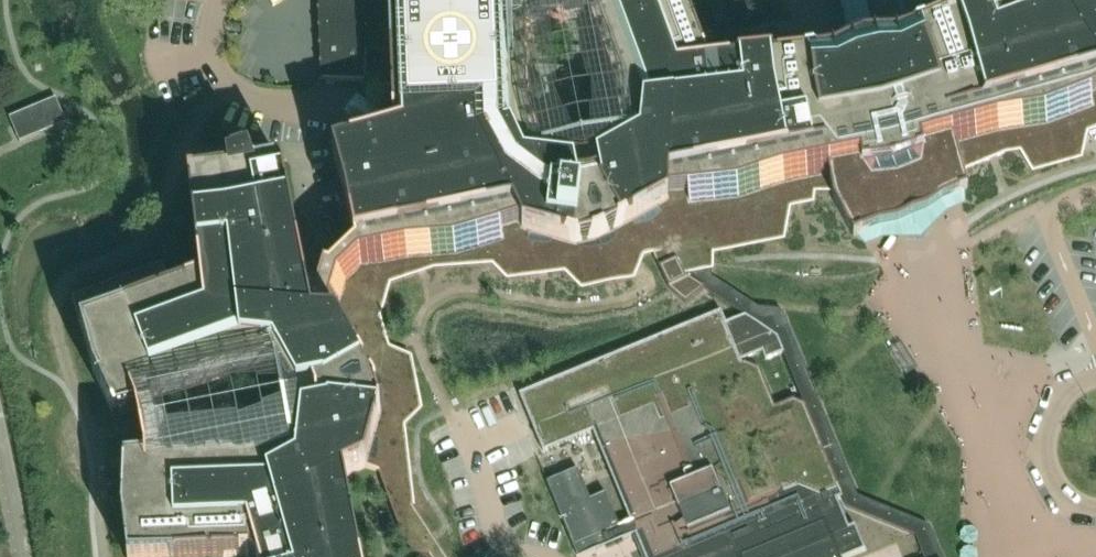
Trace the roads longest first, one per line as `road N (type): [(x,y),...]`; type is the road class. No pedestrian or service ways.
road 1 (track): [(968,217),(1028,184),(1095,162)]
road 2 (track): [(697,0),(714,49),(724,54),(798,47)]
road 3 (track): [(872,253),(735,253)]

